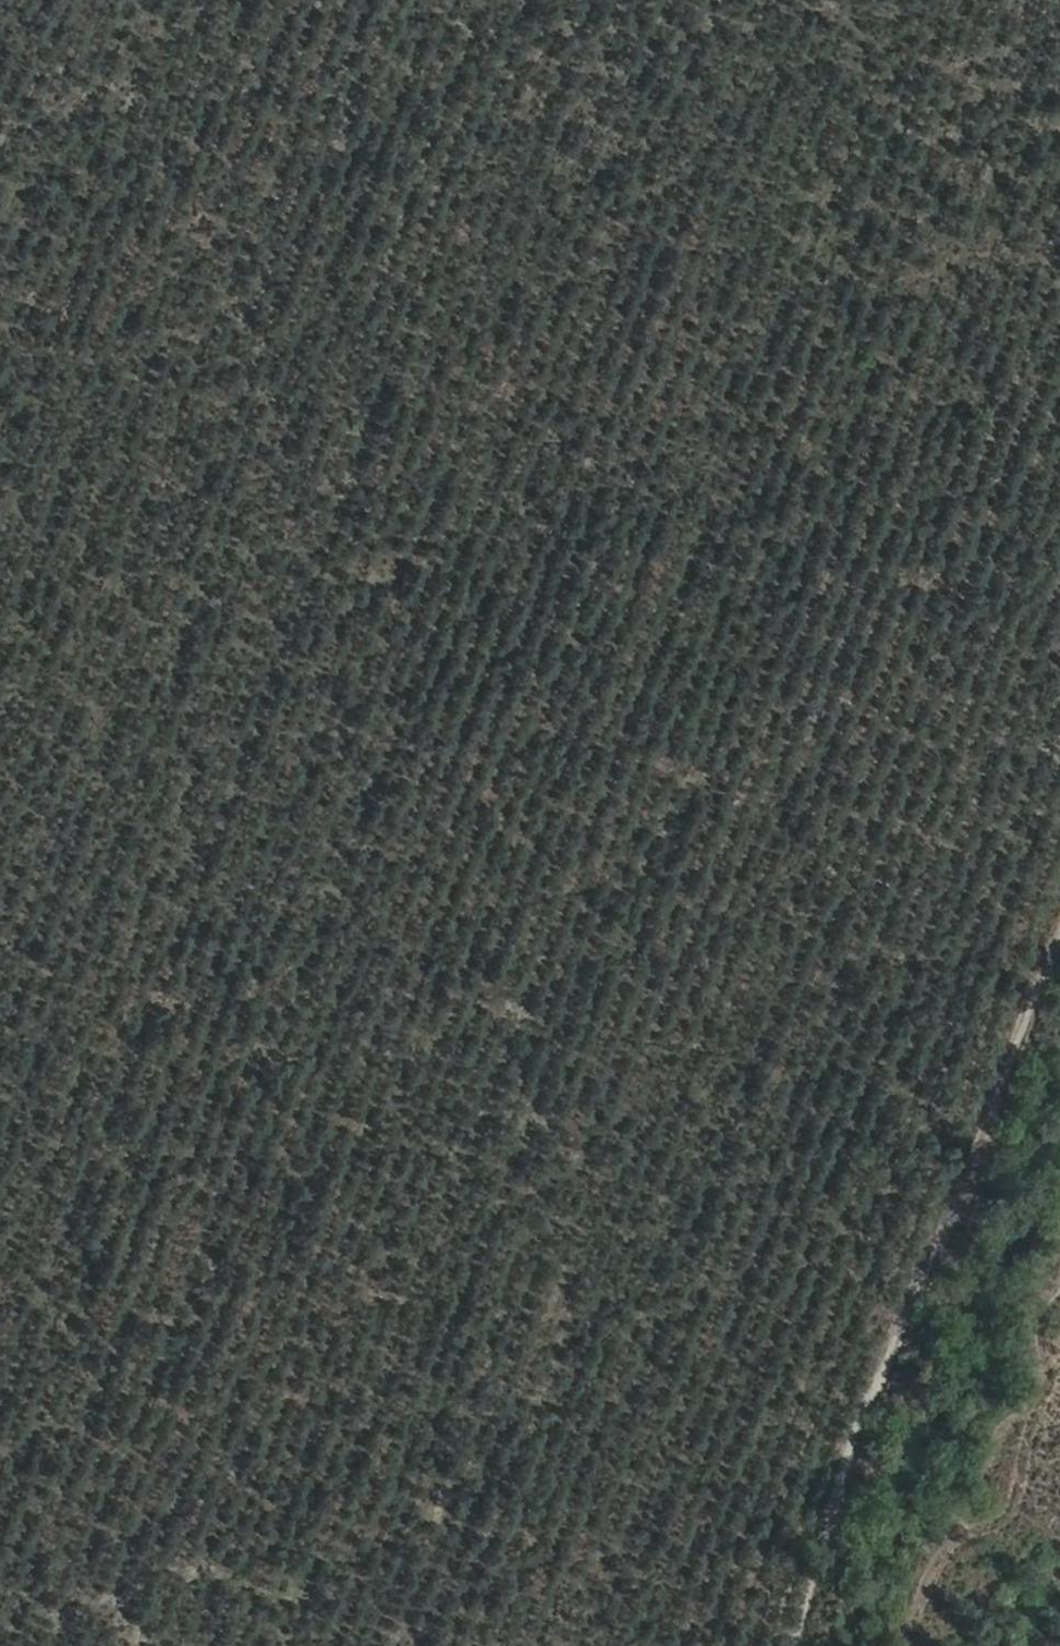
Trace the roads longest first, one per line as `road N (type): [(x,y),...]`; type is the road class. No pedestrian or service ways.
road 1 (track): [(1059,920),(784,1645)]

